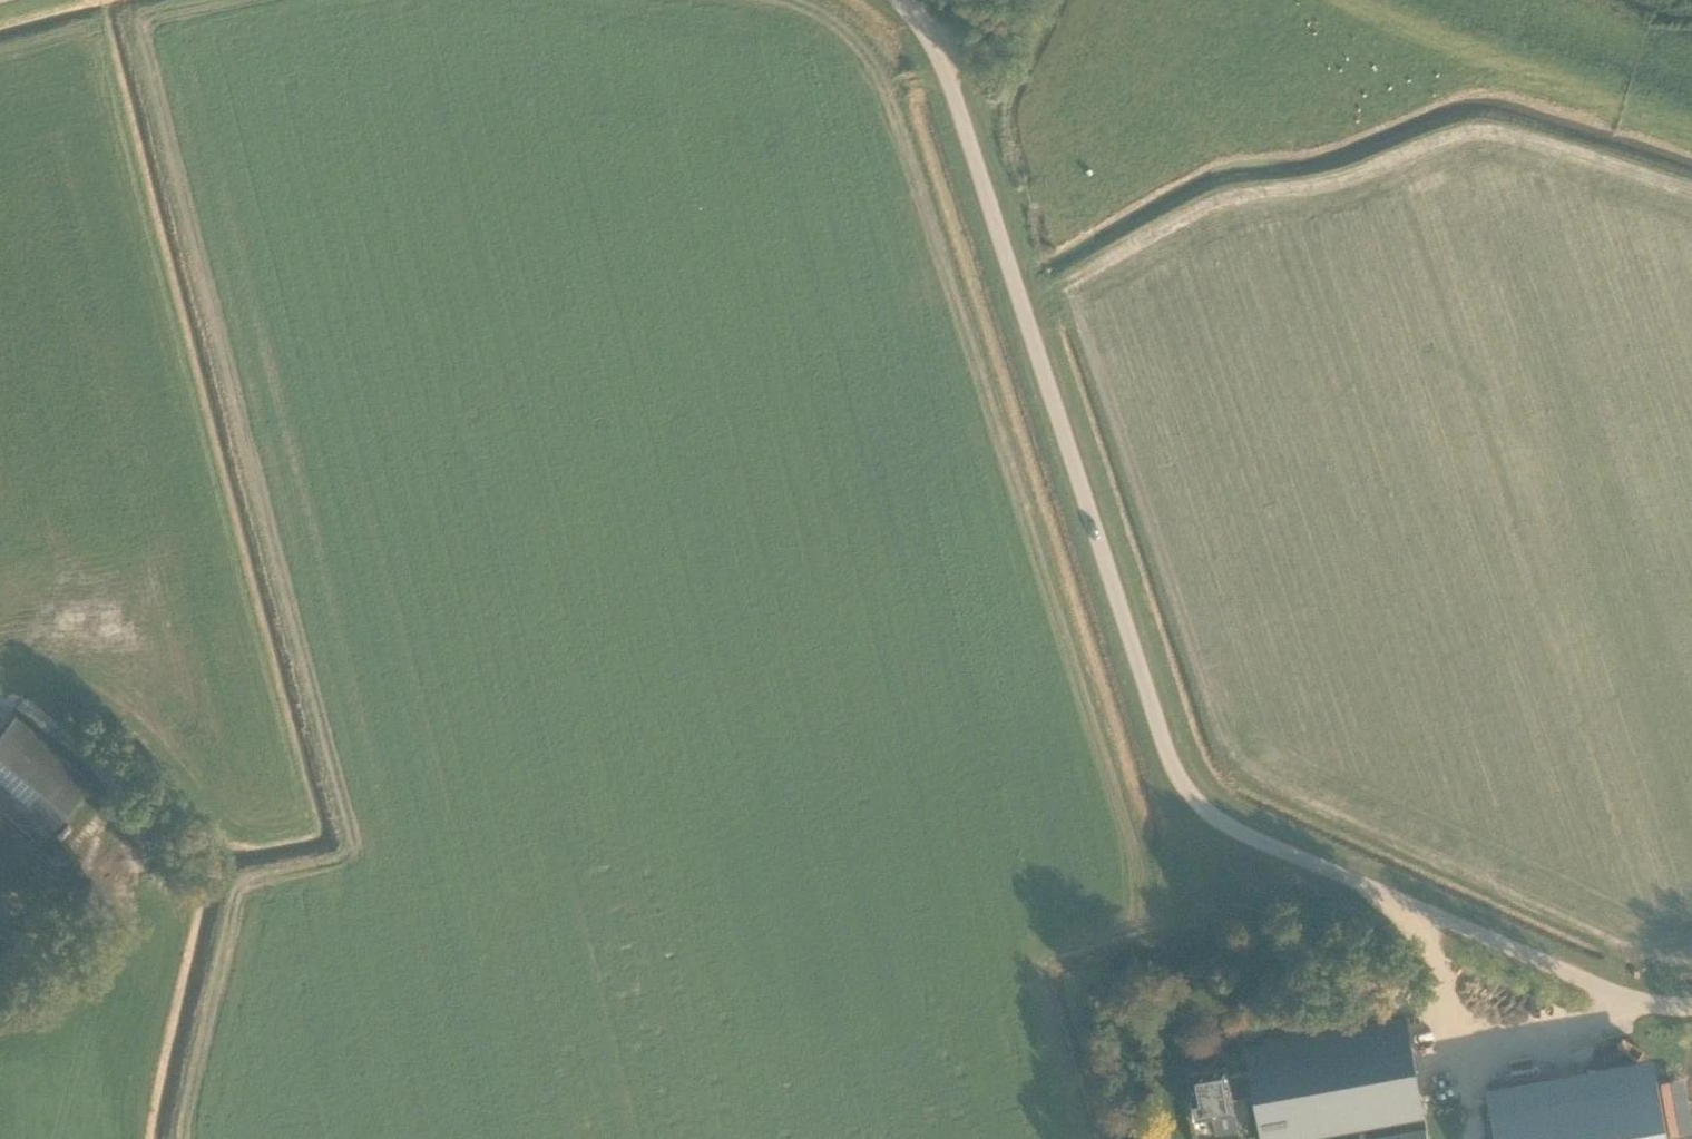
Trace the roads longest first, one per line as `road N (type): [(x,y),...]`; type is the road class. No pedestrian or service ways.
road 1 (unclassified): [(900,0),(948,81),(1166,749),(1193,795),(1231,826),(1635,993),(1691,1000)]

